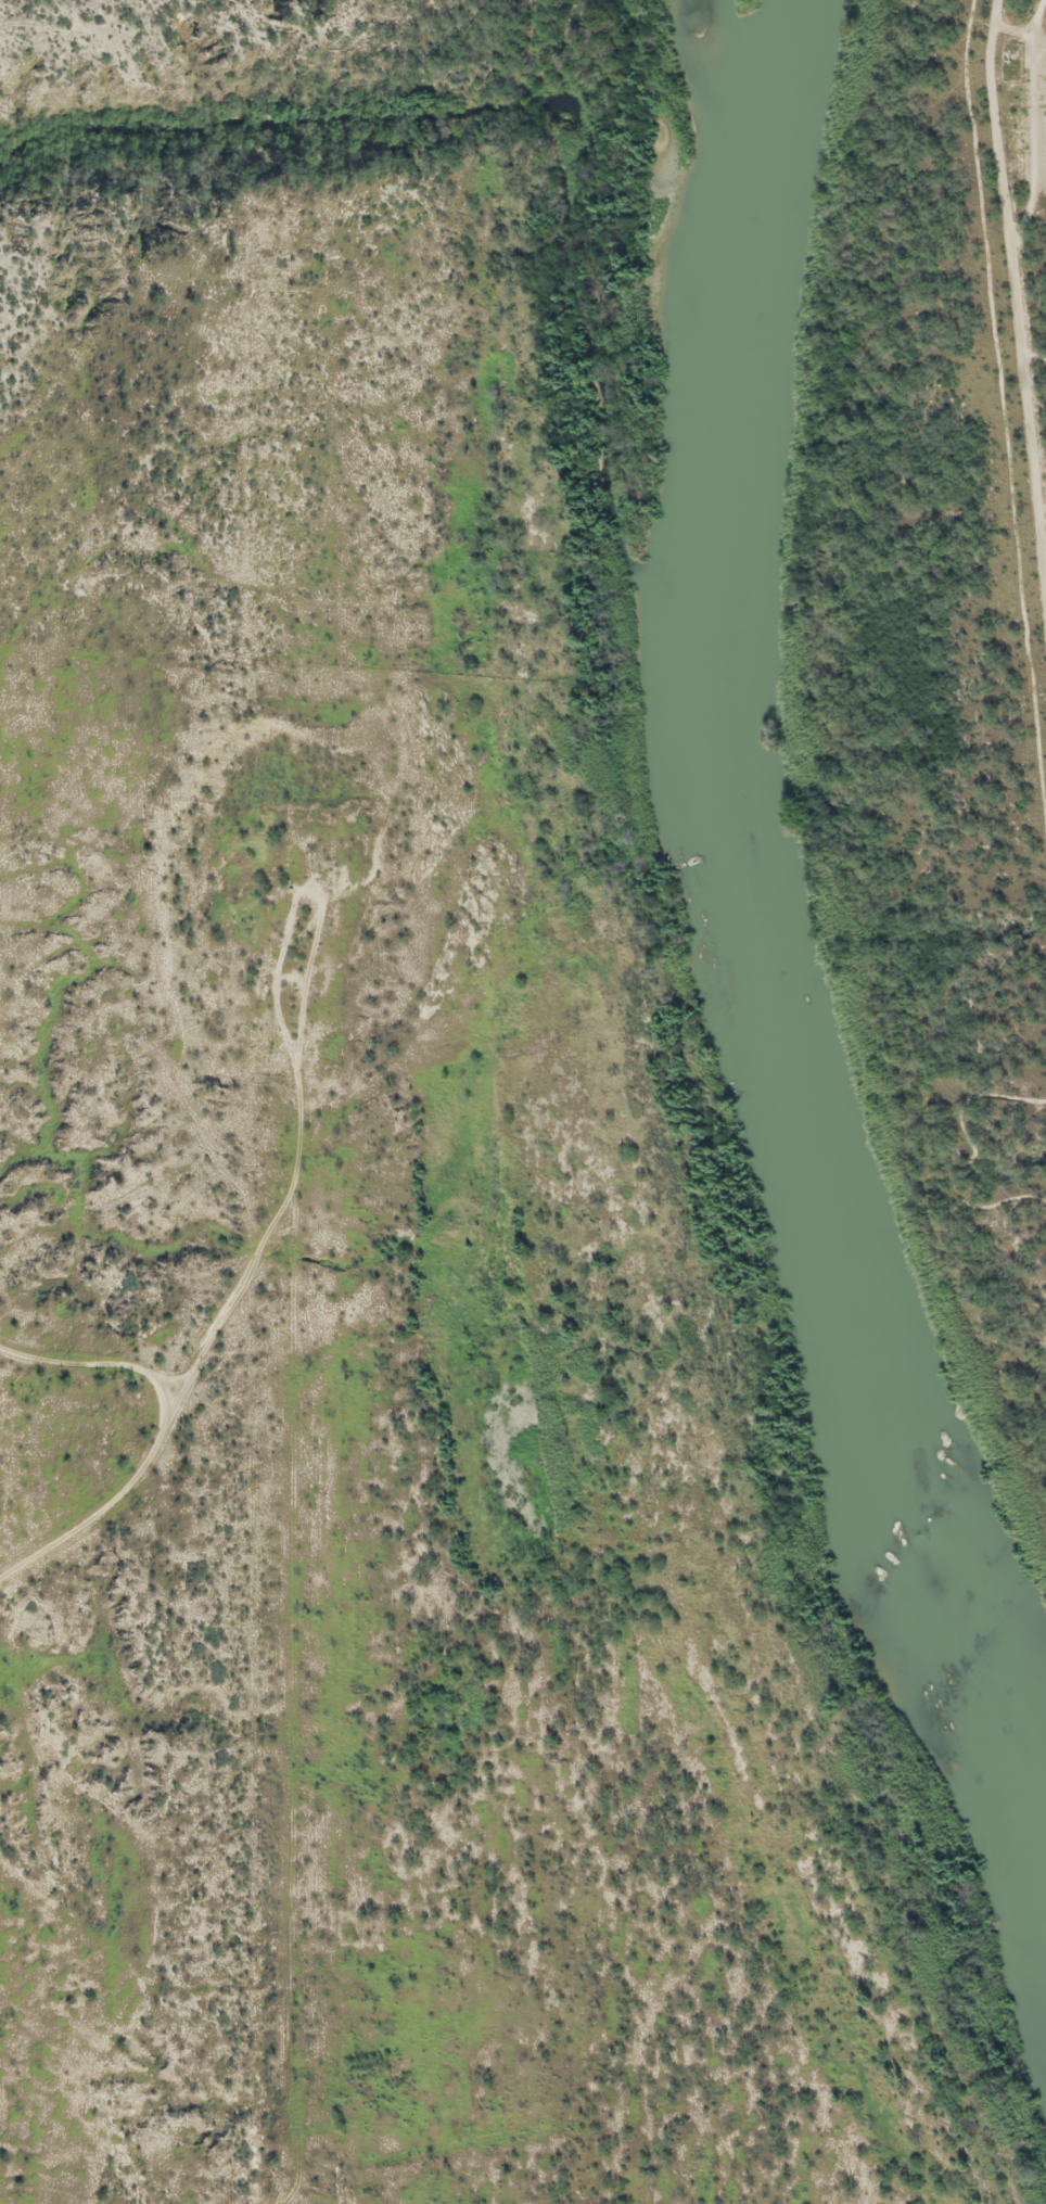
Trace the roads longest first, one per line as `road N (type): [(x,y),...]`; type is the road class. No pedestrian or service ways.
road 1 (track): [(0,1582),(133,1485),(293,1188),(298,1046),(320,940)]
road 2 (track): [(0,1350),(125,1368),(175,1396)]

